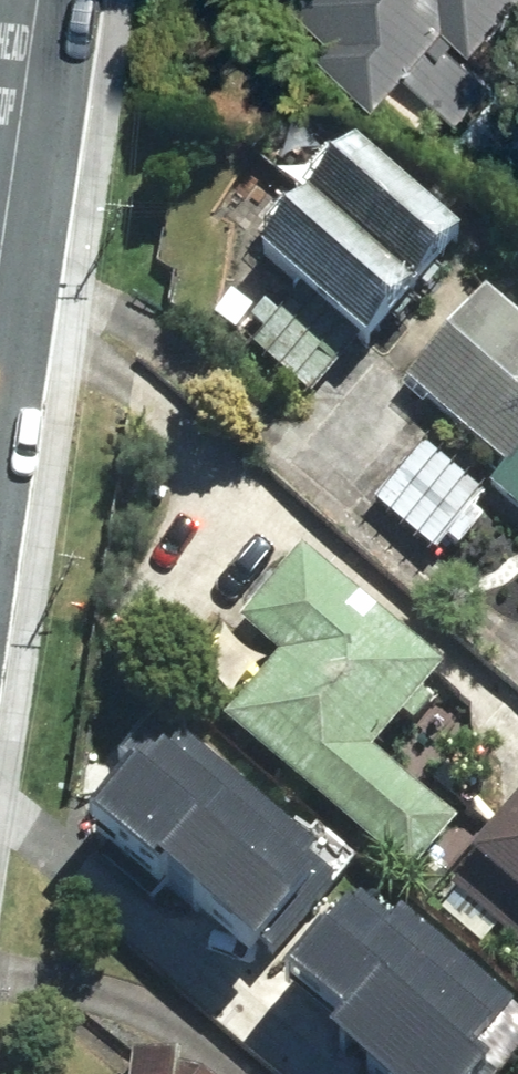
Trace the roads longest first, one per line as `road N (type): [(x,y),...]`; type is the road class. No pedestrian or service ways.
road 1 (tertiary): [(0,275),(41,0)]

